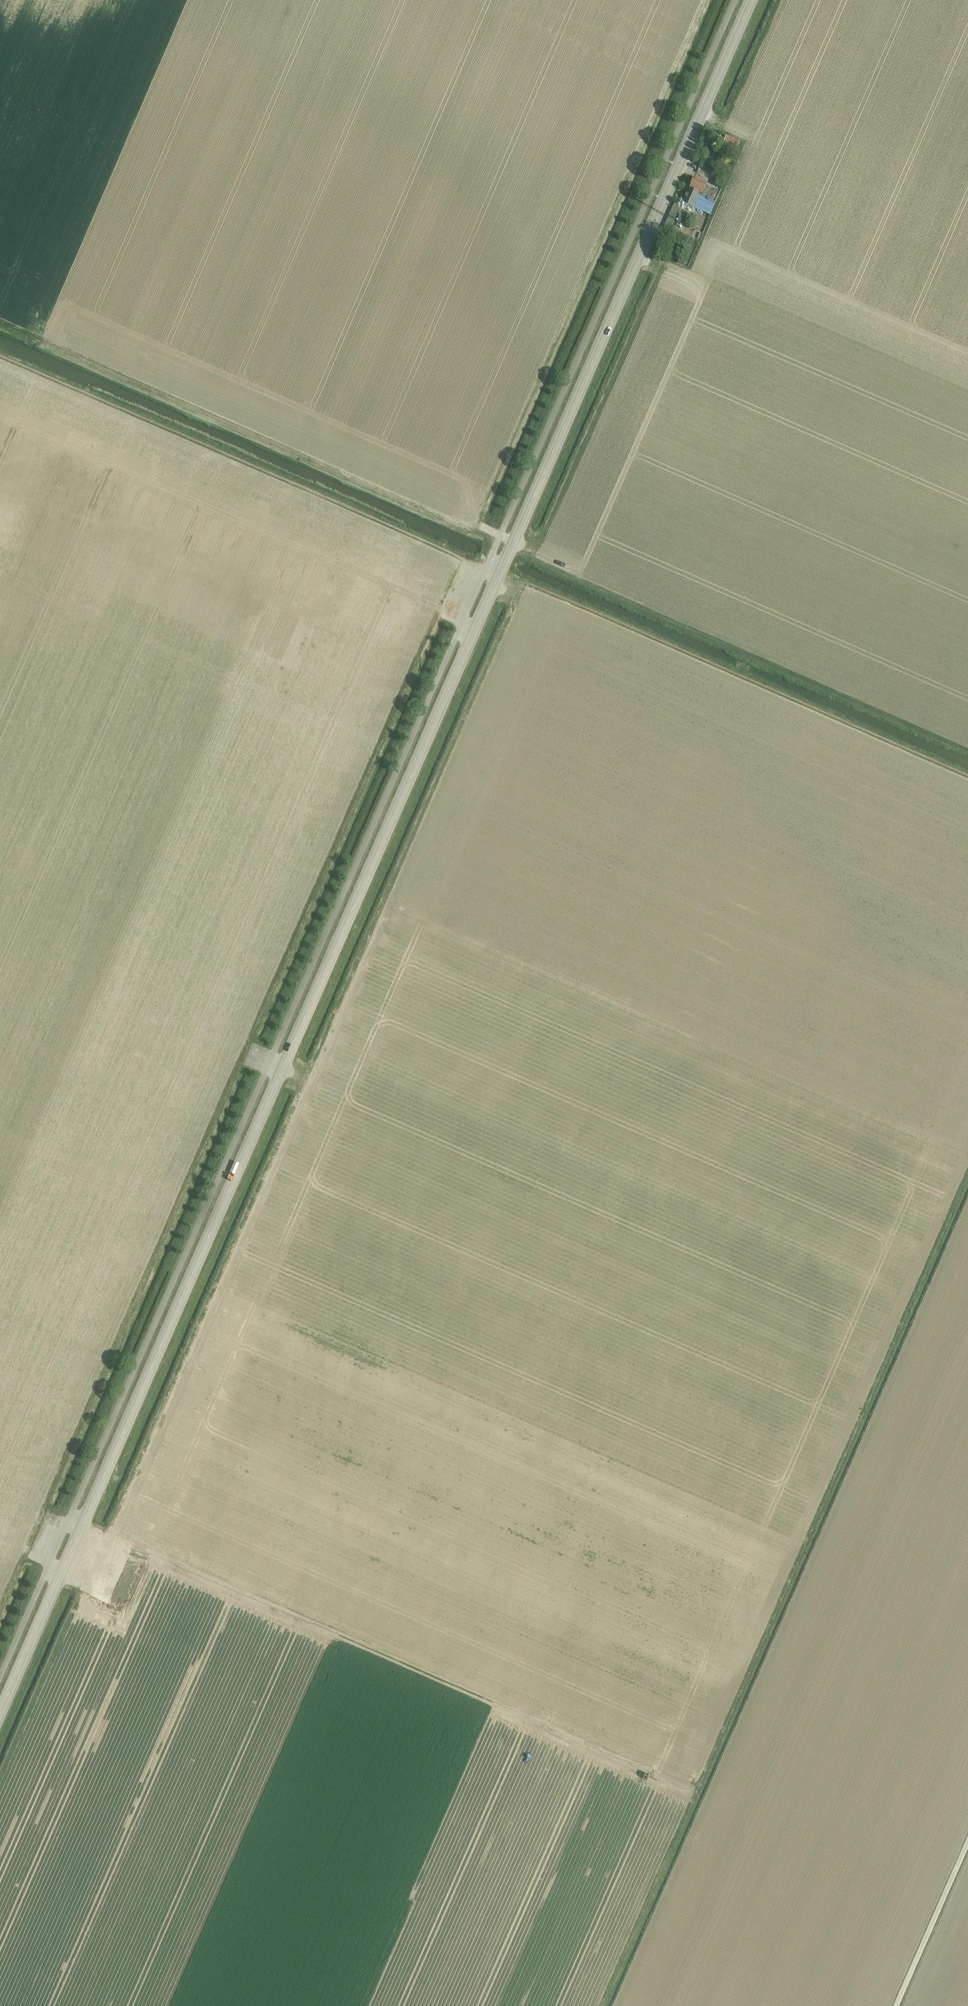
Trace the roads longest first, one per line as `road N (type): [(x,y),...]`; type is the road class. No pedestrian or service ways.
road 1 (secondary): [(0,1712),(750,0)]
road 2 (track): [(898,2005),(967,1847)]

